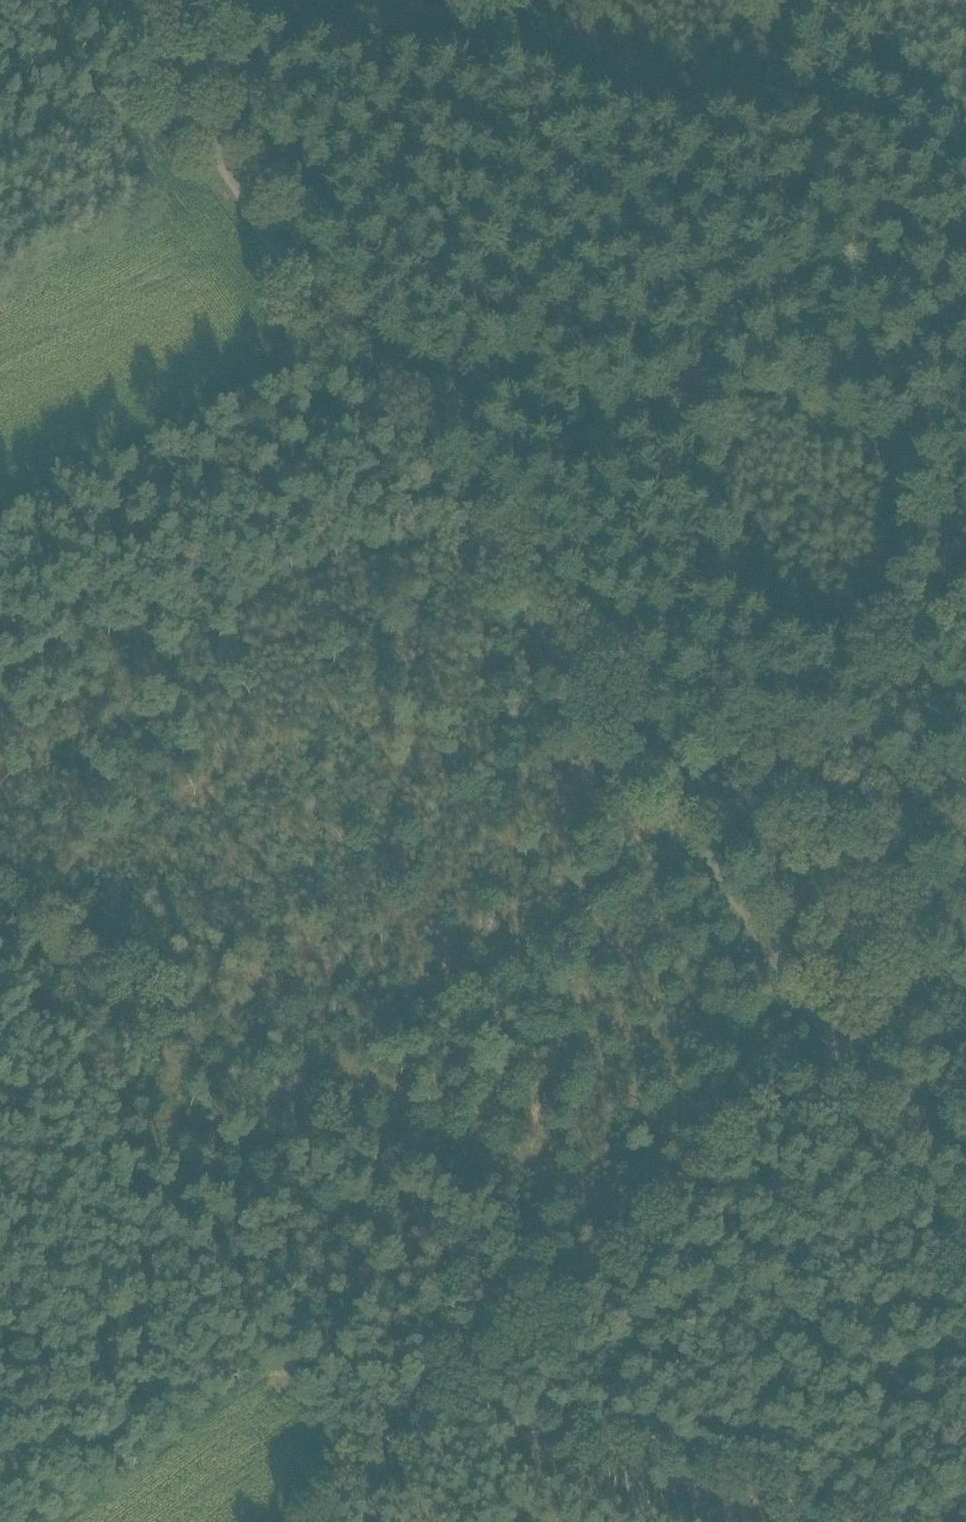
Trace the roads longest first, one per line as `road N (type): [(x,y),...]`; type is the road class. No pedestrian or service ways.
road 1 (track): [(841,1056),(111,0)]
road 2 (track): [(569,1273),(468,1189),(330,1115),(55,930),(0,907)]
road 3 (track): [(331,327),(805,0)]
road 4 (track): [(0,683),(205,629),(281,587),(418,553),(465,517)]
road 5 (track): [(965,403),(579,682)]
road 6 (track): [(325,1112),(201,1212),(191,1230),(180,1295),(0,1411)]
road 7 (track): [(569,1273),(792,1082),(841,1056),(921,1056)]
road 8 (track): [(289,1521),(569,1273)]
road 9 (track): [(965,1264),(854,1100),(841,1056)]
road 10 (track): [(841,1056),(903,975),(965,869)]
road 11 (track): [(165,82),(110,116),(0,161)]

